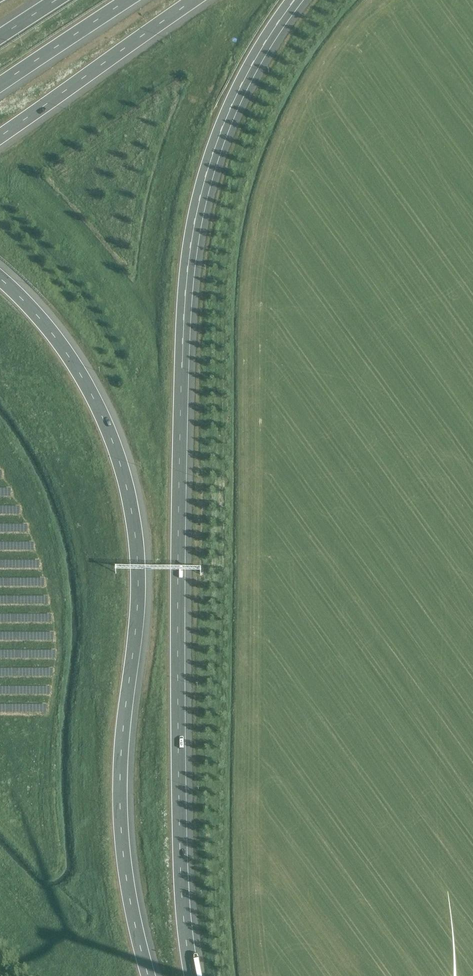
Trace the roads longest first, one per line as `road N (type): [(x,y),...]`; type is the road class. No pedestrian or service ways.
road 1 (motorway): [(192,975),(181,888),(184,315),(205,179),(254,59),(294,0)]
road 2 (motorway): [(148,975),(120,808),(139,583),(124,474),(84,380),(0,279)]
road 3 (motorway): [(0,136),(194,0)]
road 4 (motorway): [(0,85),(128,0)]

